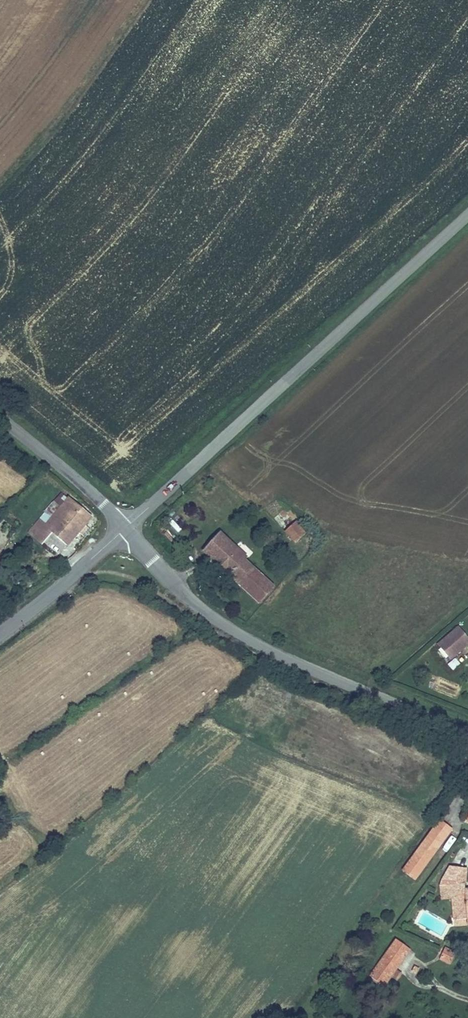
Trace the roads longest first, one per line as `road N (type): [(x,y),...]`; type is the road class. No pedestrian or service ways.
road 1 (tertiary): [(467,215),(125,529)]
road 2 (tertiary): [(125,529),(218,622),(467,733)]
road 3 (tertiary): [(125,529),(0,415)]
road 4 (tertiary): [(125,529),(0,633)]

